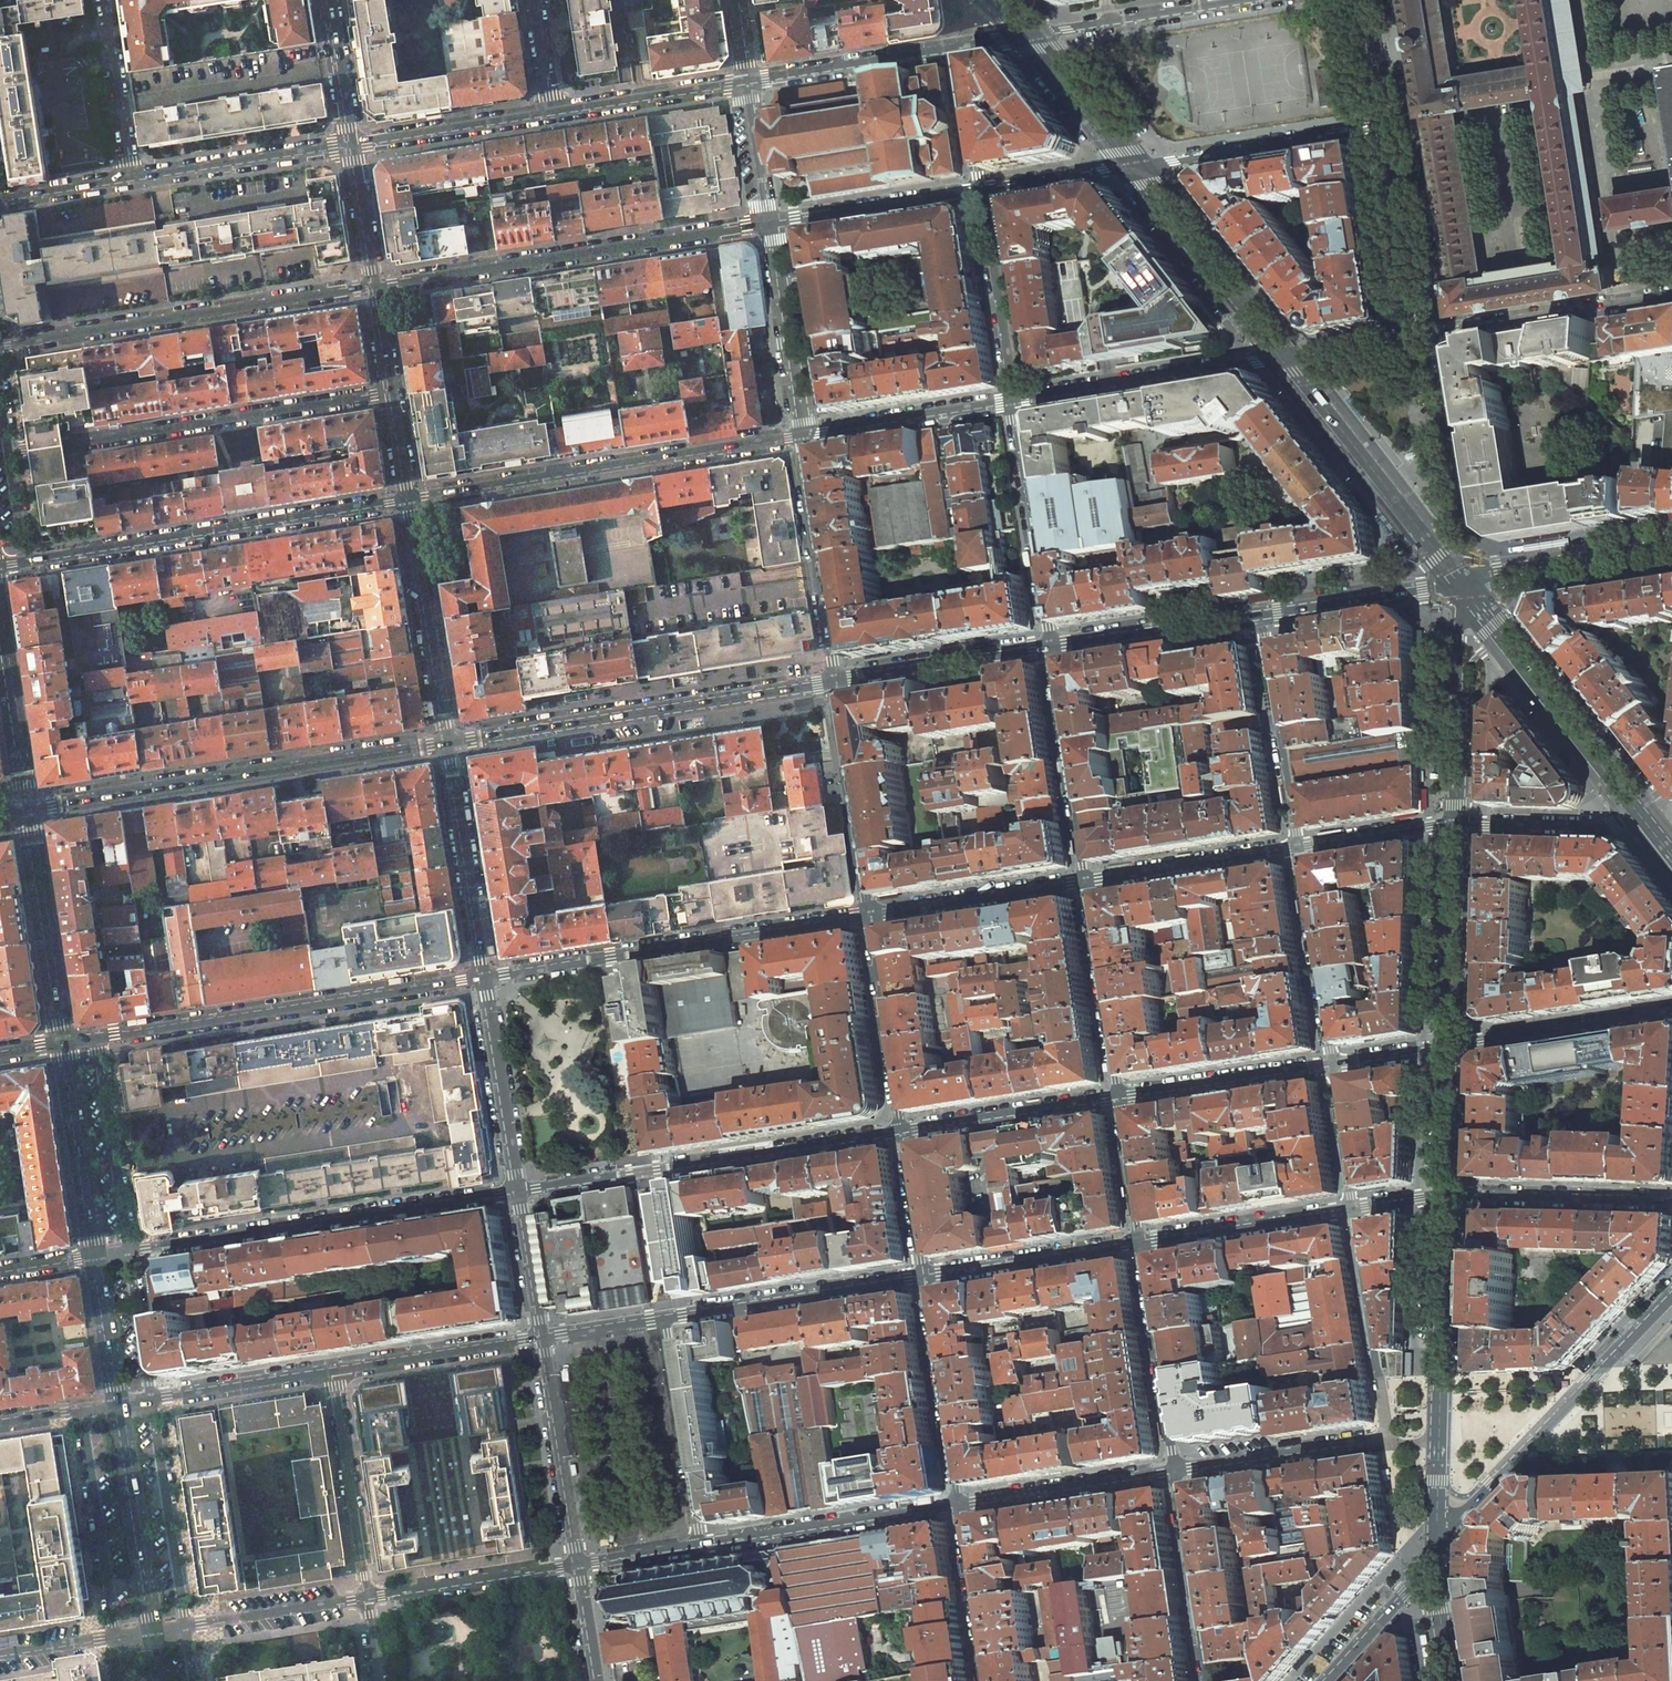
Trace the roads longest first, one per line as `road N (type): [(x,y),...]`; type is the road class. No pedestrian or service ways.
road 1 (secondary): [(449,742),(28,809)]
road 2 (residential): [(375,284),(771,222)]
road 3 (residential): [(801,435),(408,501)]
road 4 (residential): [(519,1193),(129,1252)]
road 5 (residential): [(483,979),(869,917)]
road 6 (residential): [(98,1039),(483,979)]
road 7 (secondary): [(834,682),(449,742)]
road 8 (residential): [(904,1134),(519,1193)]
road 9 (residential): [(8,452),(392,394)]
road 10 (residential): [(408,501),(25,561)]
road 11 (residential): [(0,343),(375,284)]
road 12 (primary): [(1631,805),(1456,579)]
road 13 (residential): [(1283,357),(1011,403)]
road 14 (residential): [(665,1319),(924,1276)]
road 15 (residential): [(959,1505),(700,1546)]
road 16 (unclassified): [(1135,166),(1392,127)]
road 17 (residential): [(801,435),(834,682)]
road 18 (residential): [(1050,648),(1011,403)]
road 19 (residential): [(1671,295),(1427,335)]
road 20 (residential): [(449,742),(408,501)]
road 21 (secondary): [(1456,579),(1458,822)]
road 22 (primary): [(1283,357),(1135,166)]
road 23 (secondary): [(1450,1196),(1439,1437)]
road 24 (residential): [(483,979),(449,742)]
road 25 (primary): [(1431,545),(1283,357)]
road 26 (residential): [(834,682),(869,917)]
road 27 (primary): [(28,809),(63,1044)]
road 28 (residential): [(1084,883),(1050,648)]
road 29 (residential): [(1296,845),(1259,613)]
road 30 (residential): [(1389,1440),(1355,1209)]
road 31 (secondary): [(1510,1463),(1671,1294)]
road 32 (residential): [(924,1276),(959,1505)]
road 33 (residential): [(579,1564),(543,1336)]
road 34 (residential): [(665,1319),(700,1546)]
road 35 (primary): [(119,1404),(154,1631)]
road 36 (residential): [(1173,1471),(1139,1244)]
road 37 (residential): [(118,1636),(81,1410)]
road 38 (residential): [(151,1399),(186,1625)]
road 39 (residential): [(366,1597),(332,1371)]
road 40 (residential): [(1254,0),(1031,35)]
road 41 (secondary): [(1458,822),(1450,1046)]
road 42 (residential): [(1671,1012),(1450,1046)]
road 43 (residential): [(1330,1065),(1296,845)]
road 44 (residential): [(351,144),(132,177)]
road 45 (residential): [(1450,1196),(1671,1199)]
road 46 (residential): [(869,917),(904,1134)]
road 47 (residential): [(1117,1100),(1084,883)]
road 48 (residential): [(1431,545),(1453,517),(1427,335)]
road 49 (residential): [(1139,1244),(1355,1209)]
road 50 (secondary): [(1050,648),(834,682)]
road 51 (residential): [(1389,1440),(1173,1471)]
road 52 (residential): [(869,917),(1084,883)]
road 53 (residential): [(924,1276),(1139,1244)]
road 54 (primary): [(1671,547),(1456,579)]
road 55 (residential): [(519,1193),(483,979)]
road 56 (residential): [(1173,1471),(959,1505)]
road 57 (residential): [(1011,403),(981,189)]
road 58 (residential): [(1330,1065),(1117,1100)]
road 59 (residential): [(1117,1100),(904,1134)]
road 60 (residential): [(579,1564),(366,1597)]
road 61 (primary): [(63,1044),(96,1257)]
road 62 (residential): [(1084,883),(1296,845)]
road 63 (residential): [(98,1039),(129,1252)]
road 64 (residential): [(771,222),(801,435)]
road 65 (residential): [(959,49),(747,83)]
road 66 (residential): [(332,1371),(543,1336)]
road 67 (residential): [(771,222),(981,189)]
road 68 (residential): [(1011,403),(801,435)]
road 69 (secondary): [(1259,613),(1050,648)]
road 70 (residential): [(1205,1680),(1173,1471)]
road 71 (residential): [(1427,335),(1392,127)]
road 72 (residential): [(552,112),(351,144)]
road 73 (secondary): [(1456,579),(1259,613)]
road 74 (residential): [(747,83),(552,112)]
road 75 (residential): [(151,1399),(332,1371)]
road 76 (residential): [(366,1597),(186,1625)]
road 77 (residential): [(1458,822),(1603,826),(1631,805)]
road 78 (residential): [(105,0),(132,177)]
road 79 (residential): [(959,1505),(985,1680)]
road 80 (secondary): [(1326,1680),(1437,1548)]
road 81 (primary): [(1135,166),(1031,35)]
road 82 (residential): [(1296,845),(1458,822)]
road 83 (residential): [(1510,1463),(1671,1456)]
road 84 (secondary): [(1450,1046),(1450,1196)]
road 85 (primary): [(96,1257),(119,1404)]
road 86 (residential): [(129,1252),(151,1399)]
road 87 (primary): [(5,664),(28,809)]
road 88 (residential): [(1355,1209),(1330,1065)]
road 89 (residential): [(351,144),(328,0)]
road 90 (residential): [(1139,1244),(1117,1100)]
road 91 (residential): [(1427,335),(1283,357)]
road 92 (residential): [(543,1336),(519,1193)]
road 93 (residential): [(904,1134),(924,1276)]
road 94 (residential): [(375,284),(351,144)]
road 95 (residential): [(981,189),(959,49)]
road 96 (residential): [(981,189),(1121,168)]
road 97 (residential): [(747,83),(771,222)]
road 98 (residential): [(132,177),(0,198)]
road 99 (secondary): [(1437,1548),(1448,1680)]
road 100 (residential): [(1392,127),(1371,0)]
road 101 (residential): [(543,1336),(665,1319)]
road 102 (residential): [(700,1546),(579,1564)]
road 103 (residential): [(1450,1046),(1330,1065)]

